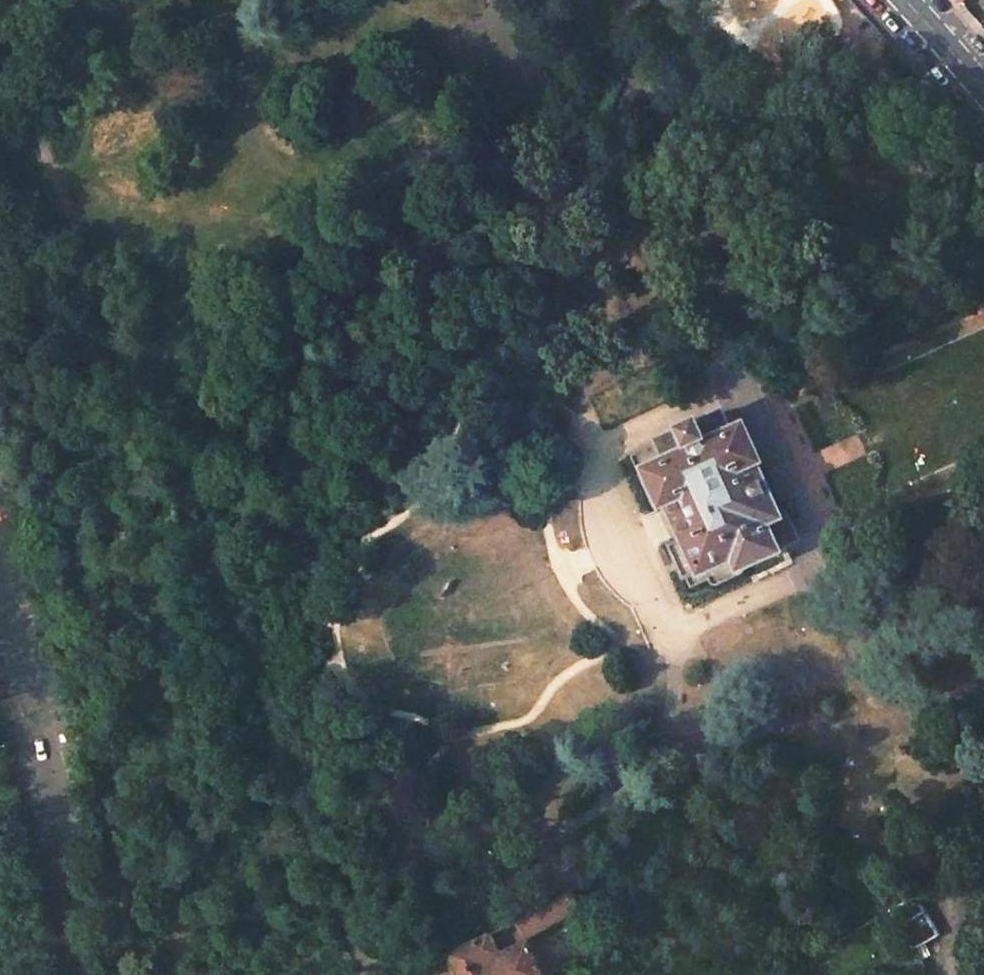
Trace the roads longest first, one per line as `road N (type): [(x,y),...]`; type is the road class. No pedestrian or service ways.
road 1 (primary): [(150,974),(0,961)]
road 2 (residential): [(903,0),(983,92)]

